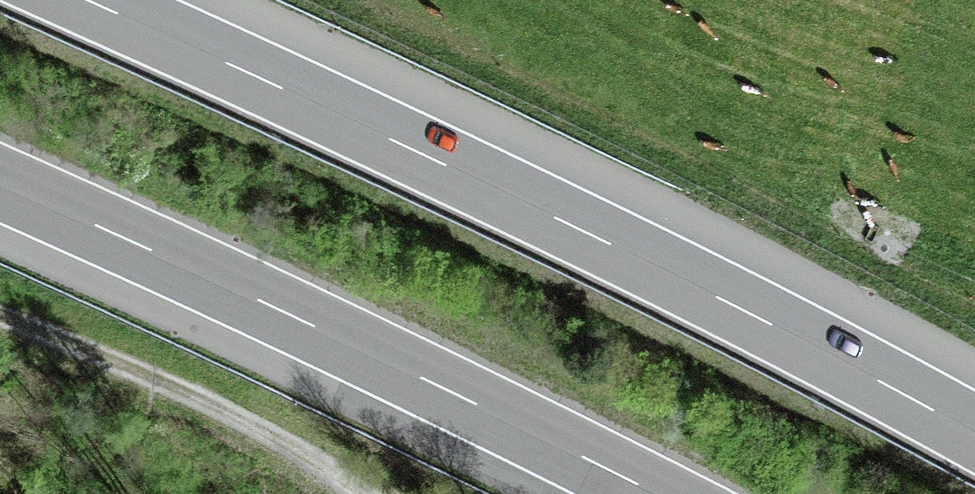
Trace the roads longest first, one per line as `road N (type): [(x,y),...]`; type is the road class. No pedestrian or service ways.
road 1 (motorway): [(974,434),(558,219),(86,0)]
road 2 (motorway): [(0,183),(655,493)]
road 3 (track): [(366,493),(185,392),(0,310)]

